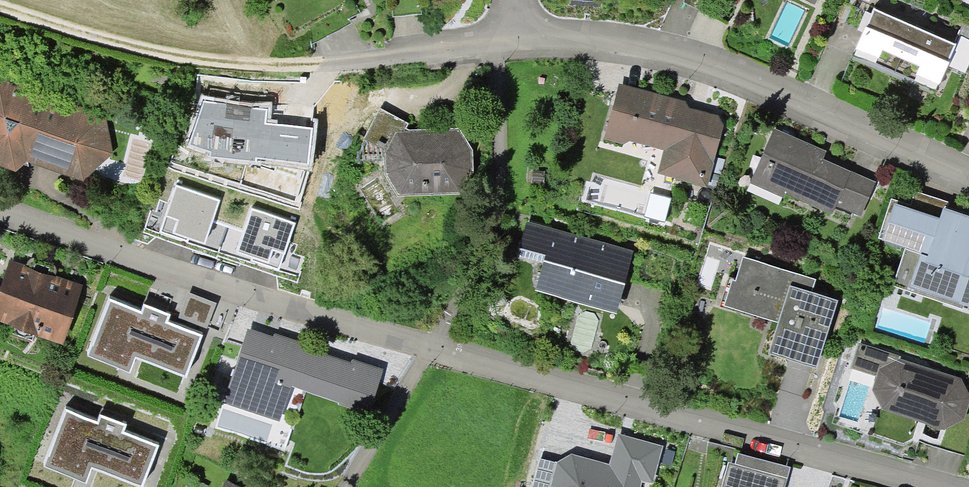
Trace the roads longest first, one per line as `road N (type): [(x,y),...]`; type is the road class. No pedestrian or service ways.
road 1 (residential): [(0,202),(329,321),(918,486)]
road 2 (residential): [(496,38),(670,62),(799,102),(968,177)]
road 3 (track): [(0,5),(199,65),(328,68)]
road 4 (residential): [(328,68),(496,38)]

